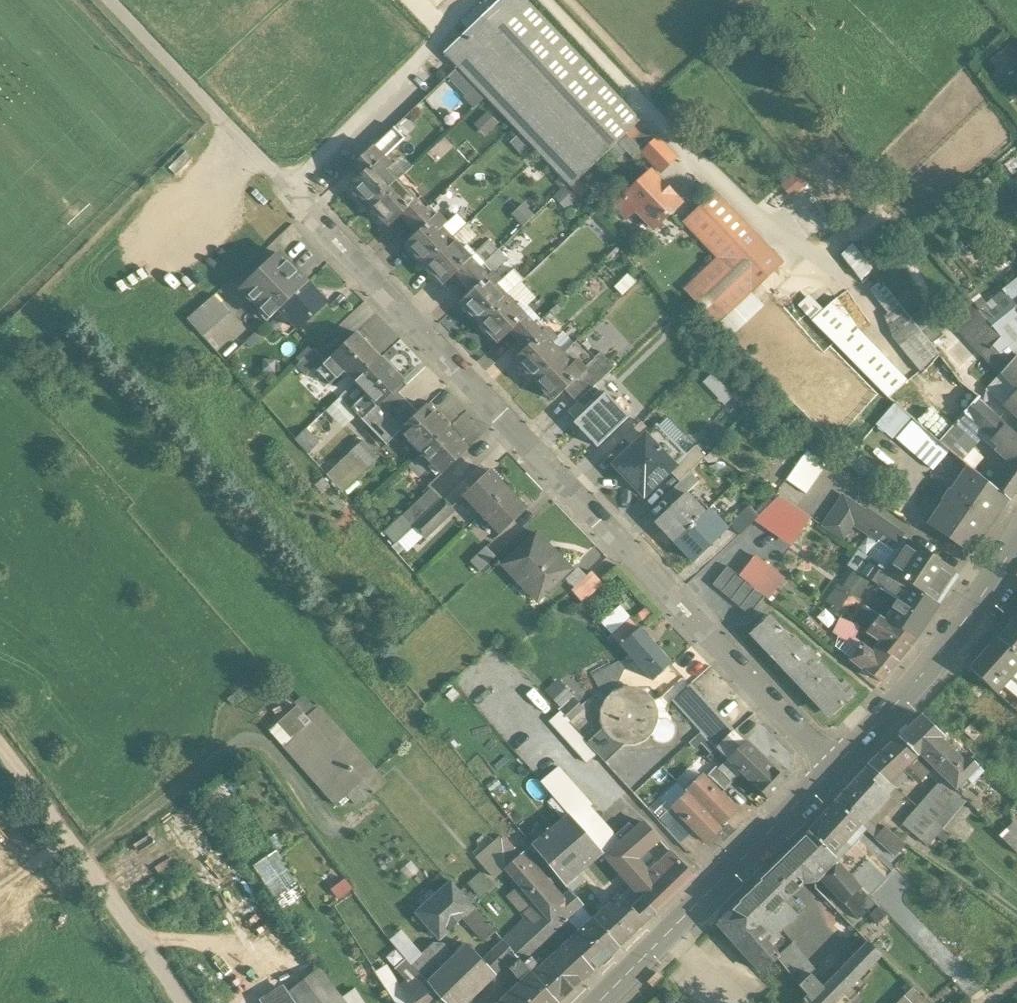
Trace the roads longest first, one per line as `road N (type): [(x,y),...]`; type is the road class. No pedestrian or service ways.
road 1 (residential): [(836,765),(284,191)]
road 2 (secondary): [(596,1002),(836,765)]
road 3 (track): [(188,1002),(0,746)]
road 4 (secondary): [(836,765),(911,693),(1016,546)]

